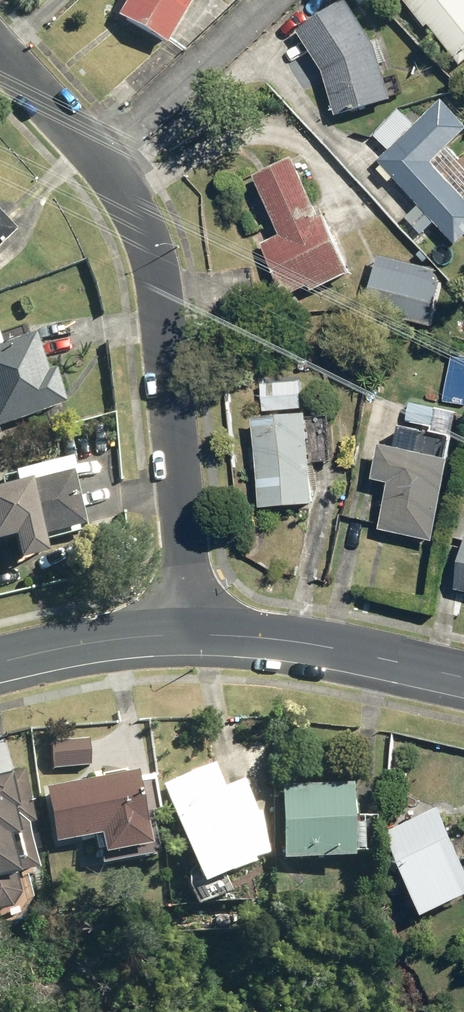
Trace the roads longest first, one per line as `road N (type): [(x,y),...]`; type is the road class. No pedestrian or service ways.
road 1 (residential): [(190,635),(152,260),(131,198),(0,49)]
road 2 (tertiary): [(463,677),(282,639),(190,635)]
road 3 (tertiary): [(190,635),(0,664)]

